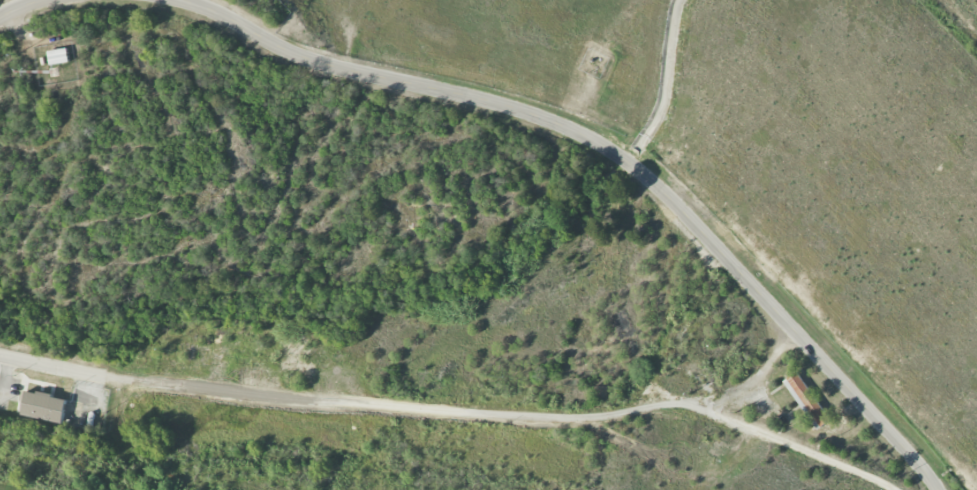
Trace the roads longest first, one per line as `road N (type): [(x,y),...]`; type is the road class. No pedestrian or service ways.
road 1 (residential): [(175,0),(284,51),(524,112),(621,158),(658,184),(939,489)]
road 2 (residential): [(105,376),(261,397),(572,418),(680,404),(893,489)]

